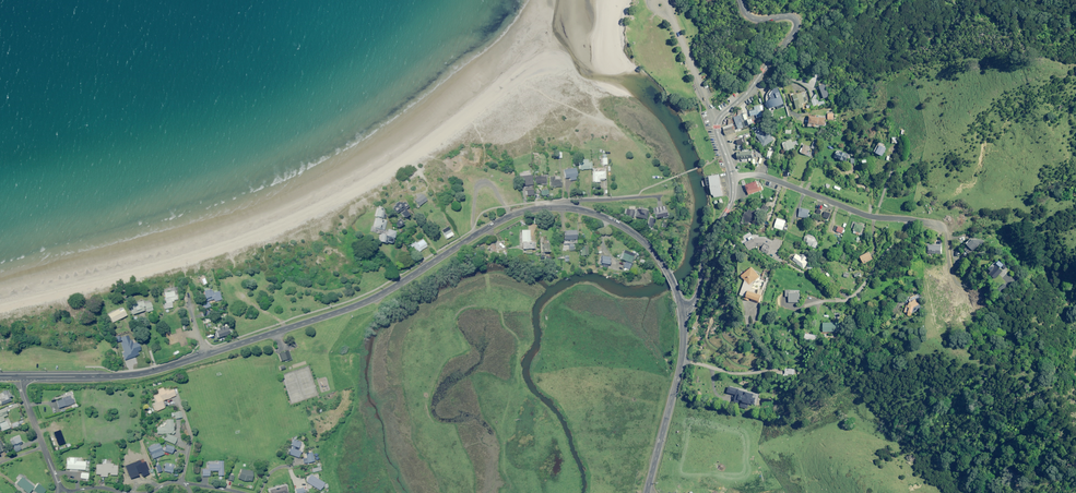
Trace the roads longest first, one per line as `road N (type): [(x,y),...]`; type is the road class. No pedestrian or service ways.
road 1 (primary): [(205,355),(353,307),(488,228),(540,208),(586,212),(635,235),(668,273),(682,312)]
road 2 (tertiary): [(732,178),(719,121),(797,25),(790,17),(753,19),(741,0)]
road 3 (residential): [(732,178),(768,178),(863,215),(941,228)]
road 4 (primary): [(20,377),(138,374),(205,355)]
road 5 (primary): [(682,312),(682,357),(647,492)]
road 6 (tertiary): [(682,312),(698,294),(707,244),(733,198),(732,178)]
road 7 (residential): [(20,377),(60,490)]

